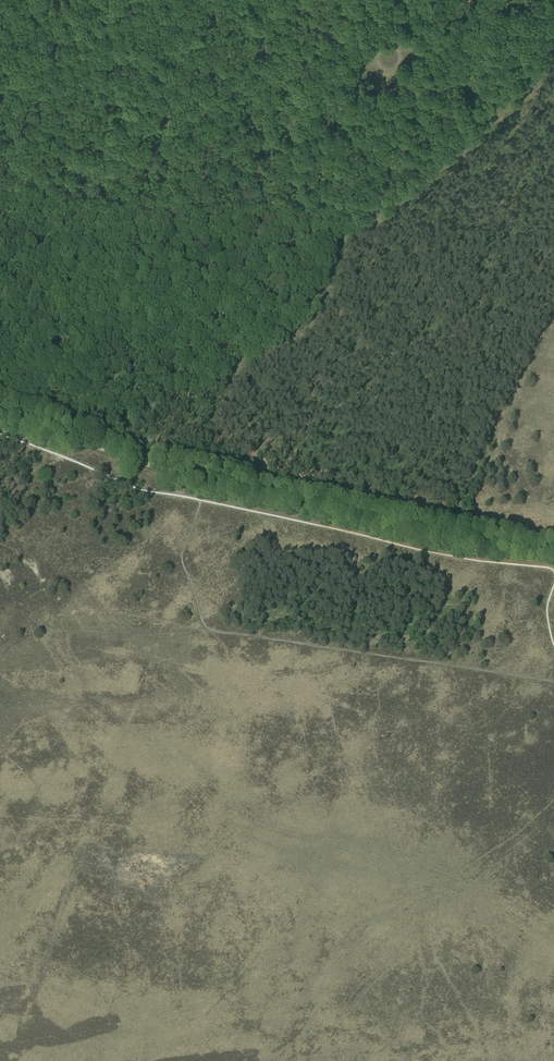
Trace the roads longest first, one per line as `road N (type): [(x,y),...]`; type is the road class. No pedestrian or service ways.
road 1 (track): [(553,39),(531,94),(344,255),(288,352),(235,378)]
road 2 (track): [(195,479),(553,552)]
road 3 (track): [(0,412),(195,479)]

